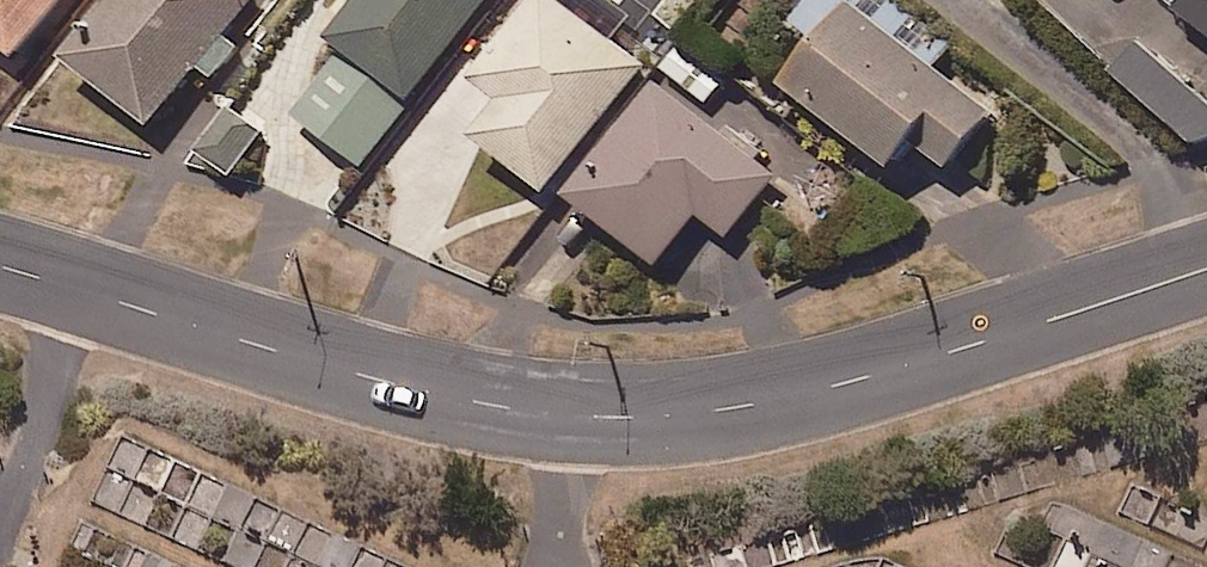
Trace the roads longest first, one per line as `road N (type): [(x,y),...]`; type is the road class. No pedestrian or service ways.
road 1 (tertiary): [(1206,264),(883,371),(756,404),(649,418),(566,418),(488,406),(0,266)]

